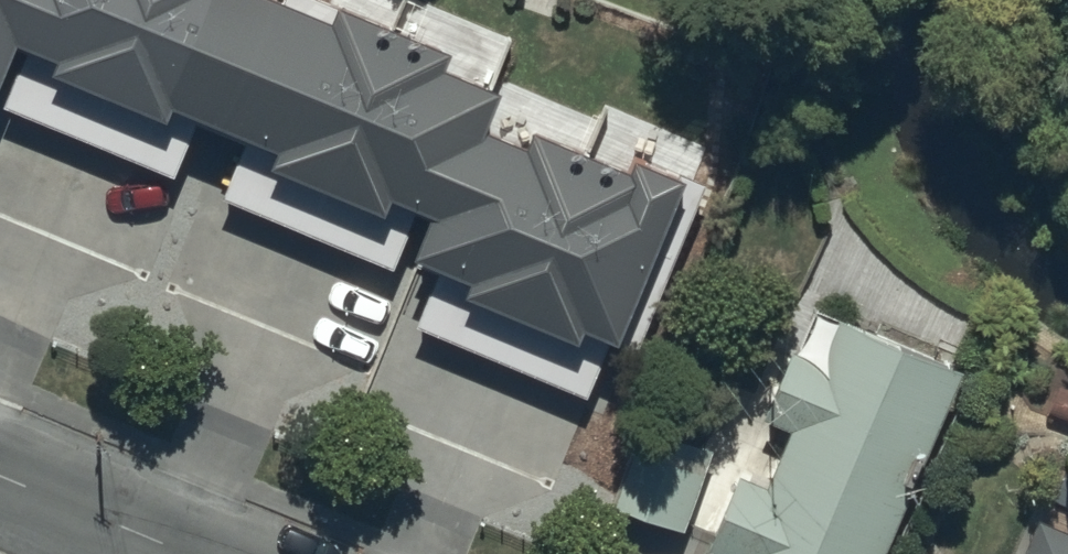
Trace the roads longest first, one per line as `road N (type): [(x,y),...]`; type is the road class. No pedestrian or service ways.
road 1 (tertiary): [(0,476),(188,553)]

